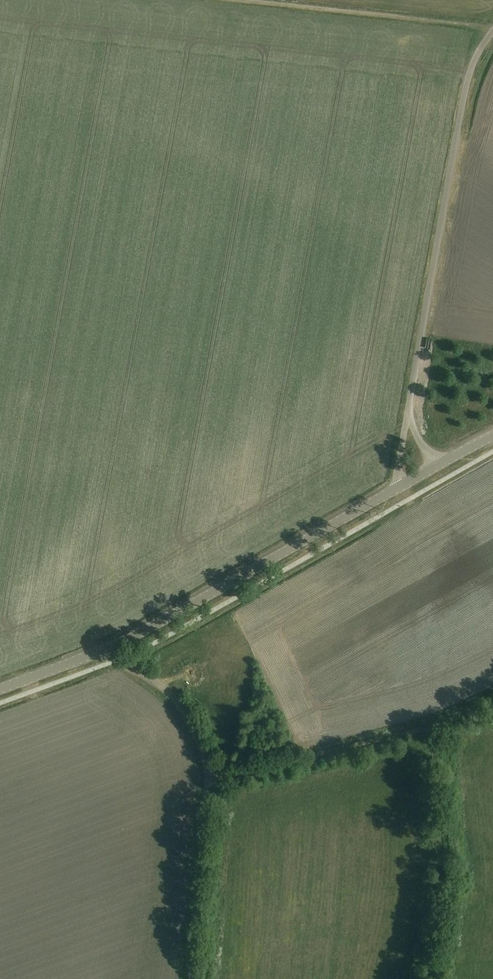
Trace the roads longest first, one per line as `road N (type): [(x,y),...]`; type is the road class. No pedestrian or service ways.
road 1 (unclassified): [(407,415),(464,97),(492,32)]
road 2 (tertiary): [(395,489),(107,651)]
road 3 (track): [(419,978),(442,895),(427,728)]
road 4 (track): [(492,26),(247,0)]
road 5 (unclassified): [(244,773),(208,779),(203,752),(174,699),(107,651)]
road 6 (track): [(193,978),(208,779)]
road 7 (track): [(427,728),(244,773)]

